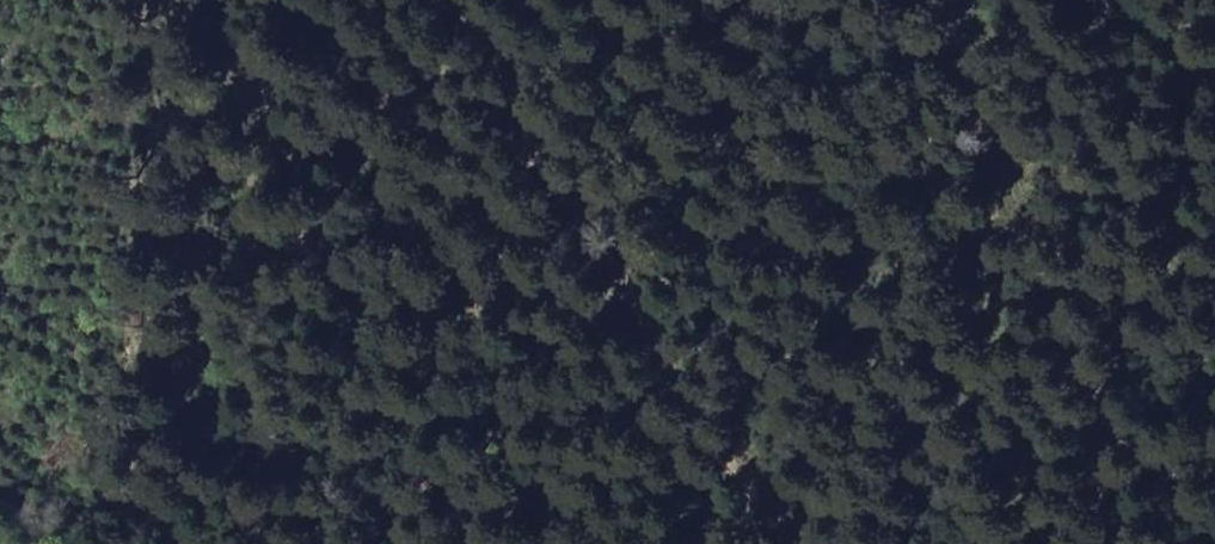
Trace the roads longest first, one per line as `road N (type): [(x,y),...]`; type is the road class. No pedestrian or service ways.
road 1 (track): [(441,0),(796,543)]
road 2 (track): [(416,543),(459,353),(538,158),(659,29),(700,0)]
road 3 (track): [(247,0),(314,409),(304,543)]
road 4 (track): [(1107,0),(1162,26),(1214,101)]

